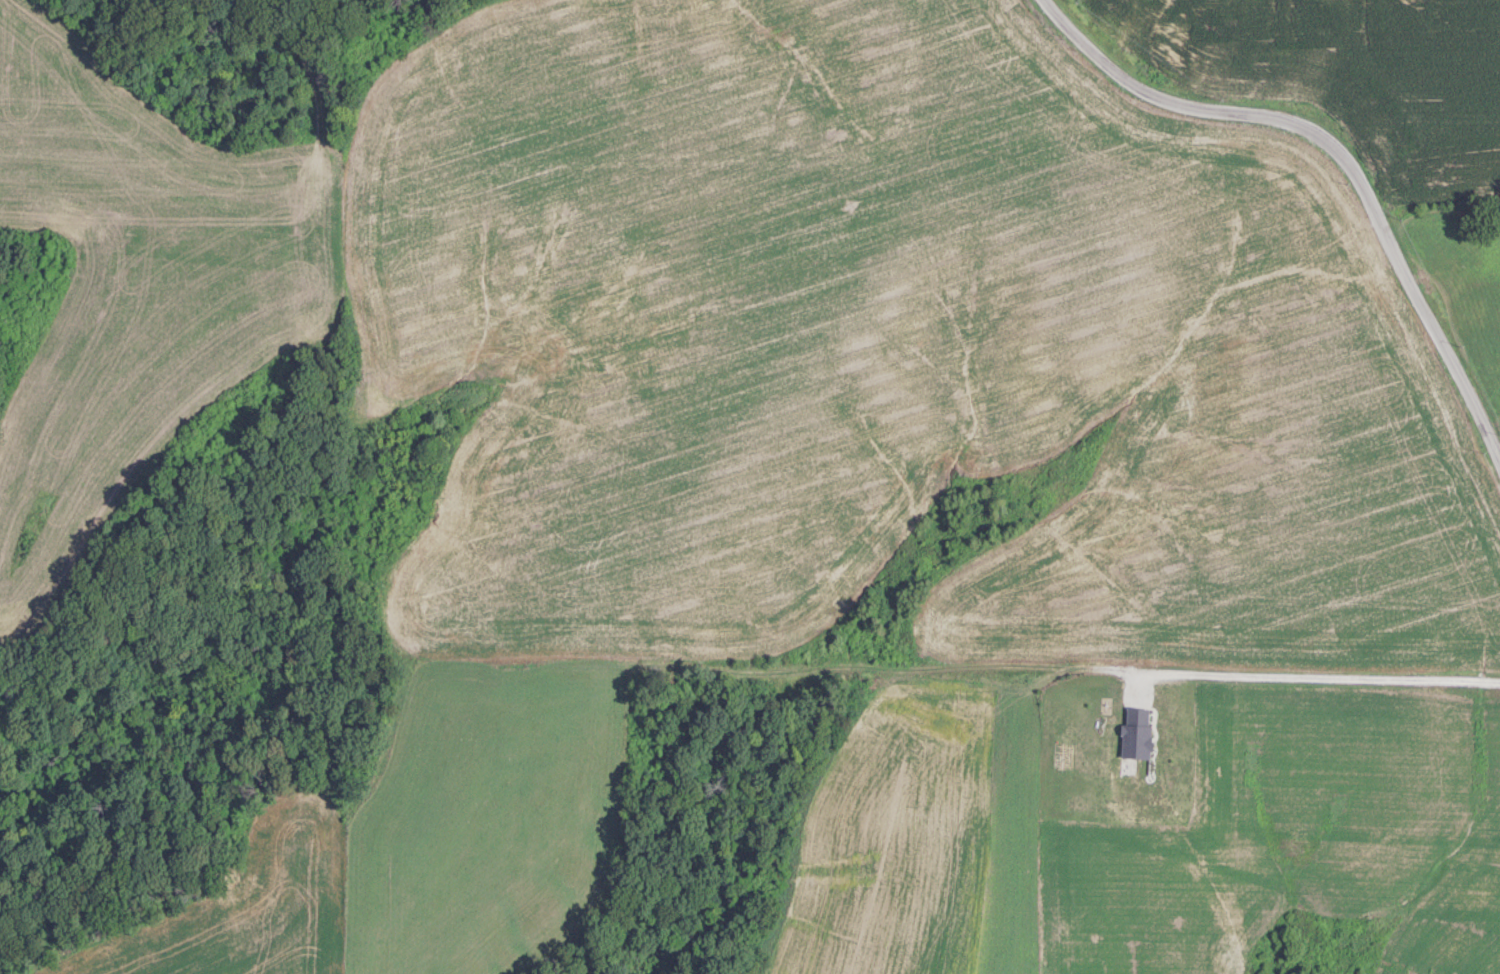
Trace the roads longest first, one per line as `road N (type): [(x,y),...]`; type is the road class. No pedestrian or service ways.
road 1 (tertiary): [(1499,451),(1361,177),(1333,141),(1284,114),(1148,87),(1101,53),(1051,0)]

